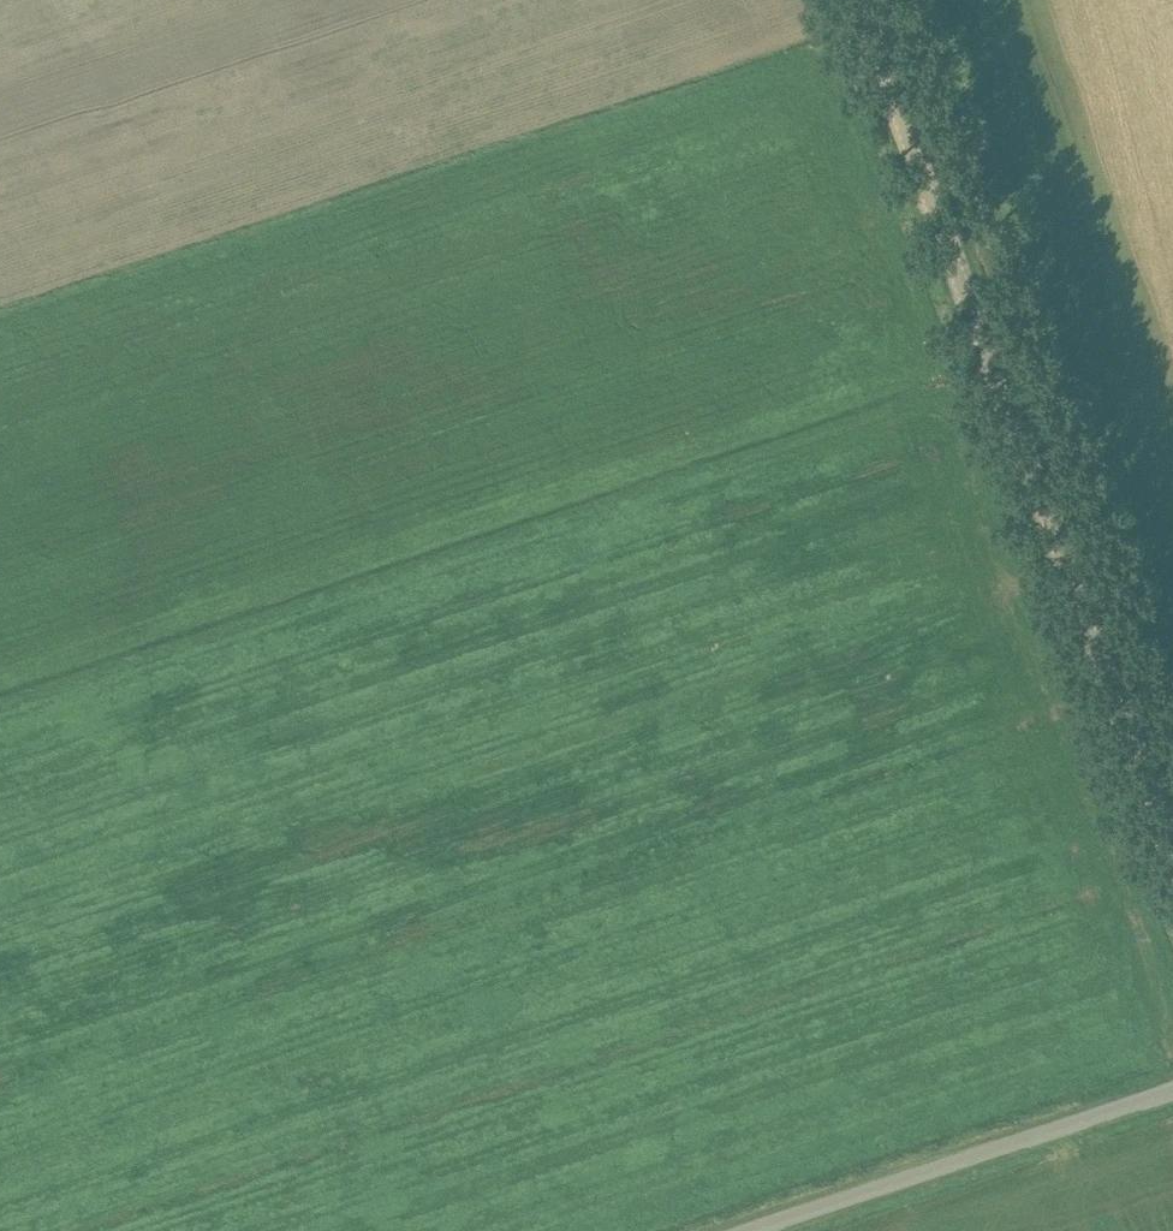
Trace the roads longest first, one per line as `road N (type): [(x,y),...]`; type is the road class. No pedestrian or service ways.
road 1 (tertiary): [(1172,857),(857,0)]
road 2 (unclassified): [(751,1230),(1172,1091)]

